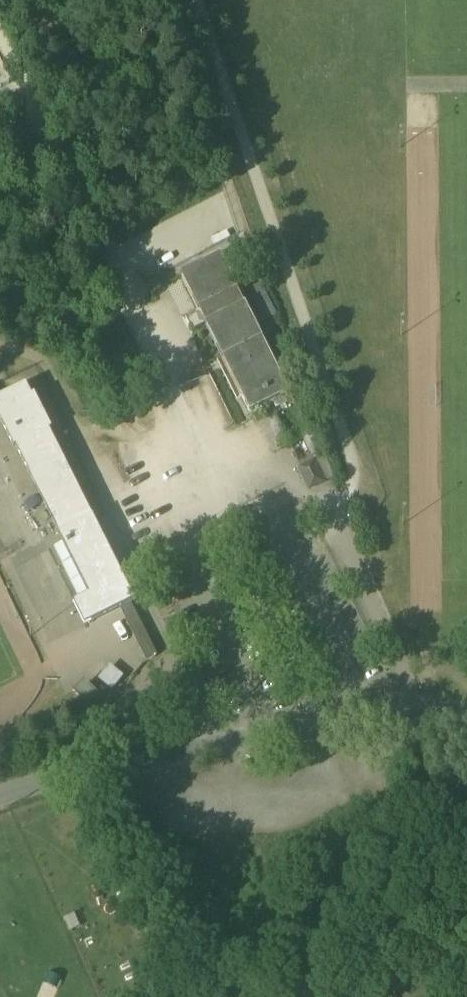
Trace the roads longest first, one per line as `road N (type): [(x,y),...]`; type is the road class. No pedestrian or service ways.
road 1 (unclassified): [(466,724),(321,729),(90,772),(0,799)]
road 2 (track): [(464,996),(395,796),(388,724)]

